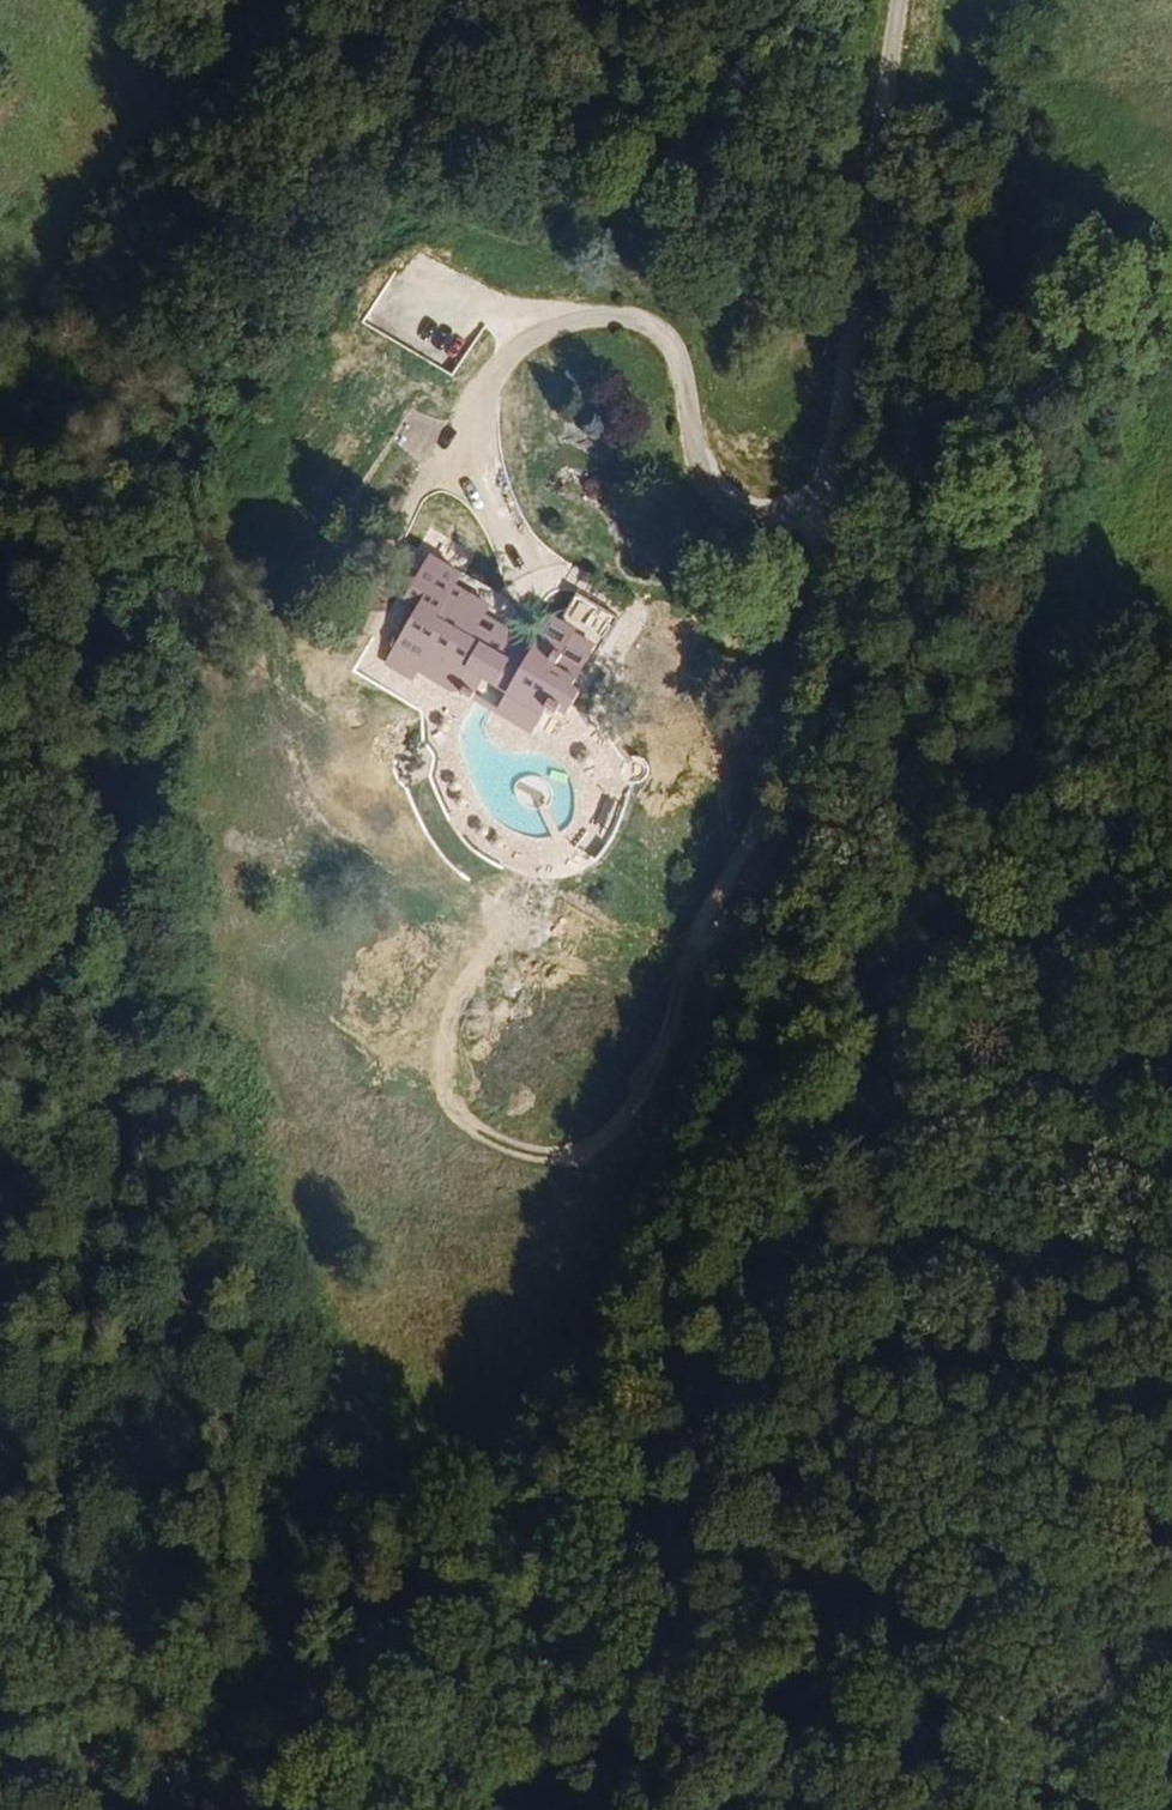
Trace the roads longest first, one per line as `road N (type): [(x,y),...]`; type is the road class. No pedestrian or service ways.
road 1 (track): [(491,948),(450,1015),(443,1063),(452,1108),(513,1149),(583,1151),(625,1116),(643,1089),(691,948),(773,775),(821,597),(821,542),(805,503)]
road 2 (track): [(1046,1809),(1003,1736),(980,1716),(912,1676),(869,1668),(838,1677),(592,1809)]

